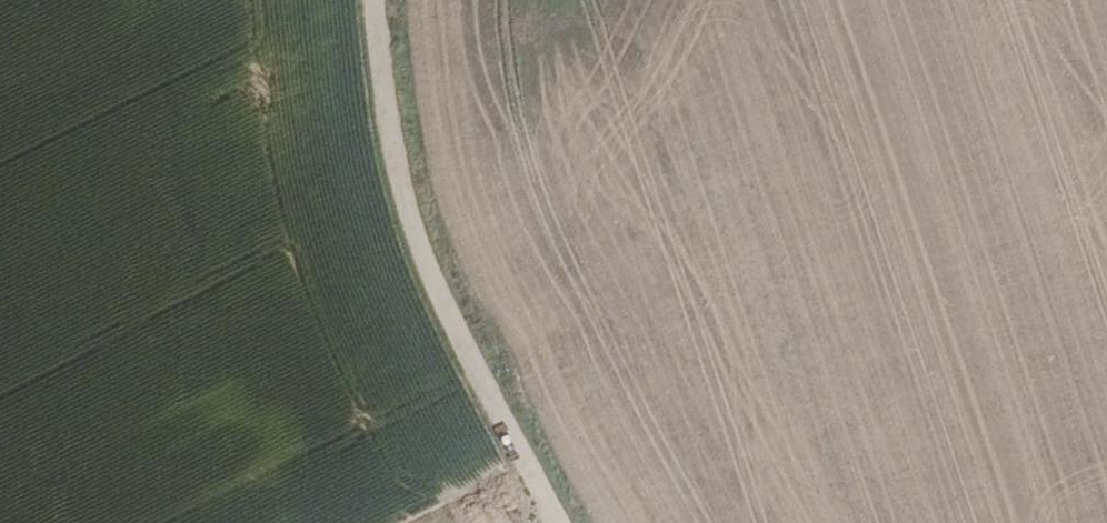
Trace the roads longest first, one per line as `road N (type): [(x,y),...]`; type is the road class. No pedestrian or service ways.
road 1 (track): [(561,522),(419,242),(398,165),(380,0)]

